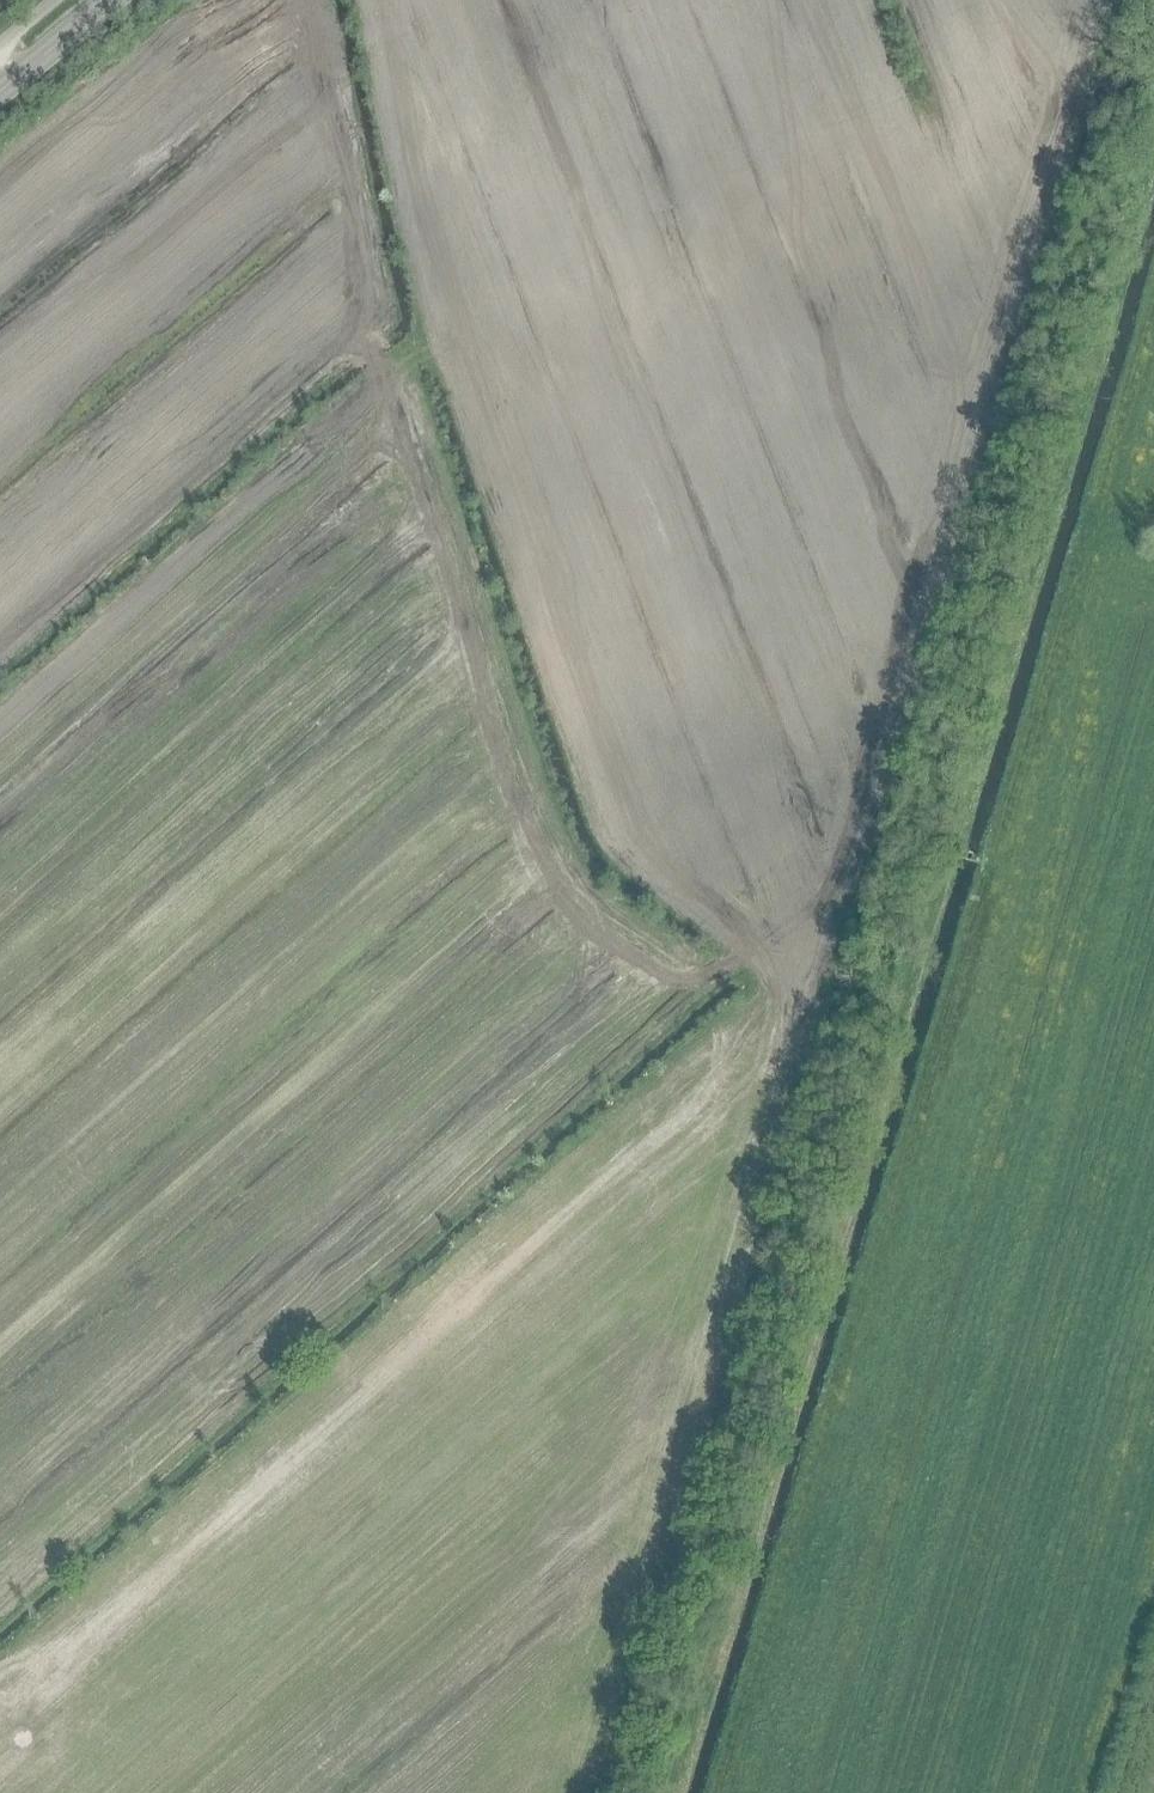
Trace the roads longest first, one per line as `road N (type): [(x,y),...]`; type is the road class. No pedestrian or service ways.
road 1 (tertiary): [(0,91),(111,0)]

